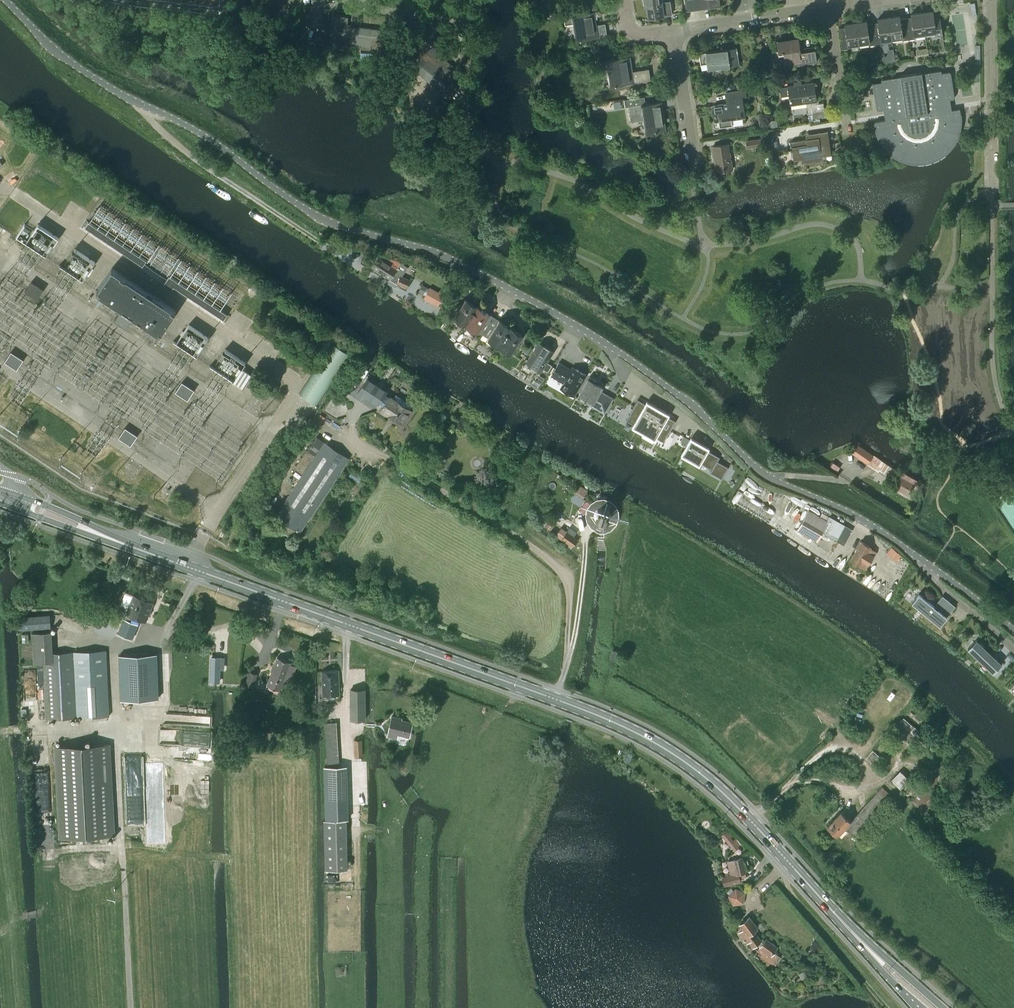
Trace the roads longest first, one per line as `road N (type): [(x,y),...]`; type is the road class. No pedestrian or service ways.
road 1 (residential): [(6,0),(57,52),(219,144),(325,219),(434,251),(622,353),(713,423),(767,477),(891,536),(1013,631)]
road 2 (primary): [(14,501),(555,699)]
road 3 (track): [(131,1007),(117,741),(163,704),(169,626),(194,579)]
road 4 (primary): [(555,699),(655,743),(707,779),(852,933)]
road 5 (track): [(447,1007),(448,866),(476,734),(522,687)]
road 6 (unclassified): [(476,133),(463,104),(466,27),(315,0)]
road 7 (track): [(321,243),(198,161),(155,126),(142,103)]
road 8 (residential): [(991,205),(991,0)]
road 9 (residential): [(830,6),(674,34)]
road 10 (residential): [(694,163),(674,34)]
road 11 (residential): [(847,132),(830,6)]

